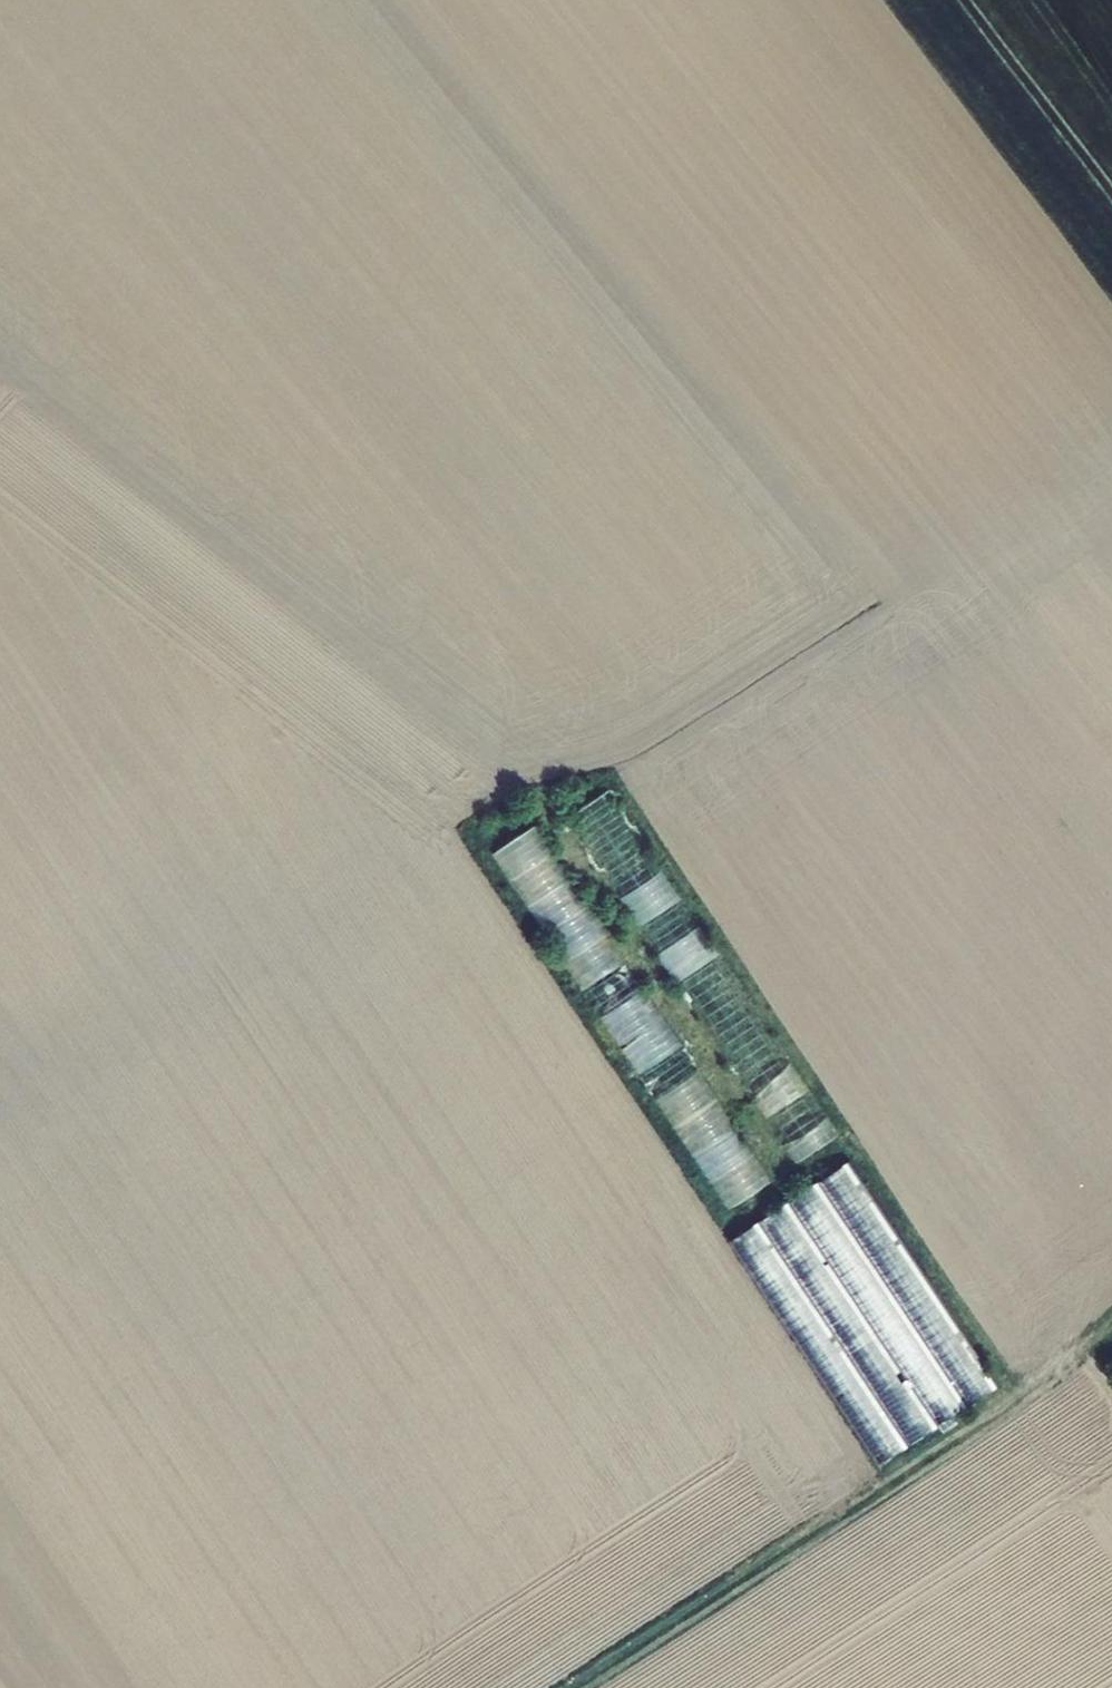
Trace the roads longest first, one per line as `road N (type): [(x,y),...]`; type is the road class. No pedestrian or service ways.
road 1 (track): [(579,1687),(1111,1333)]

